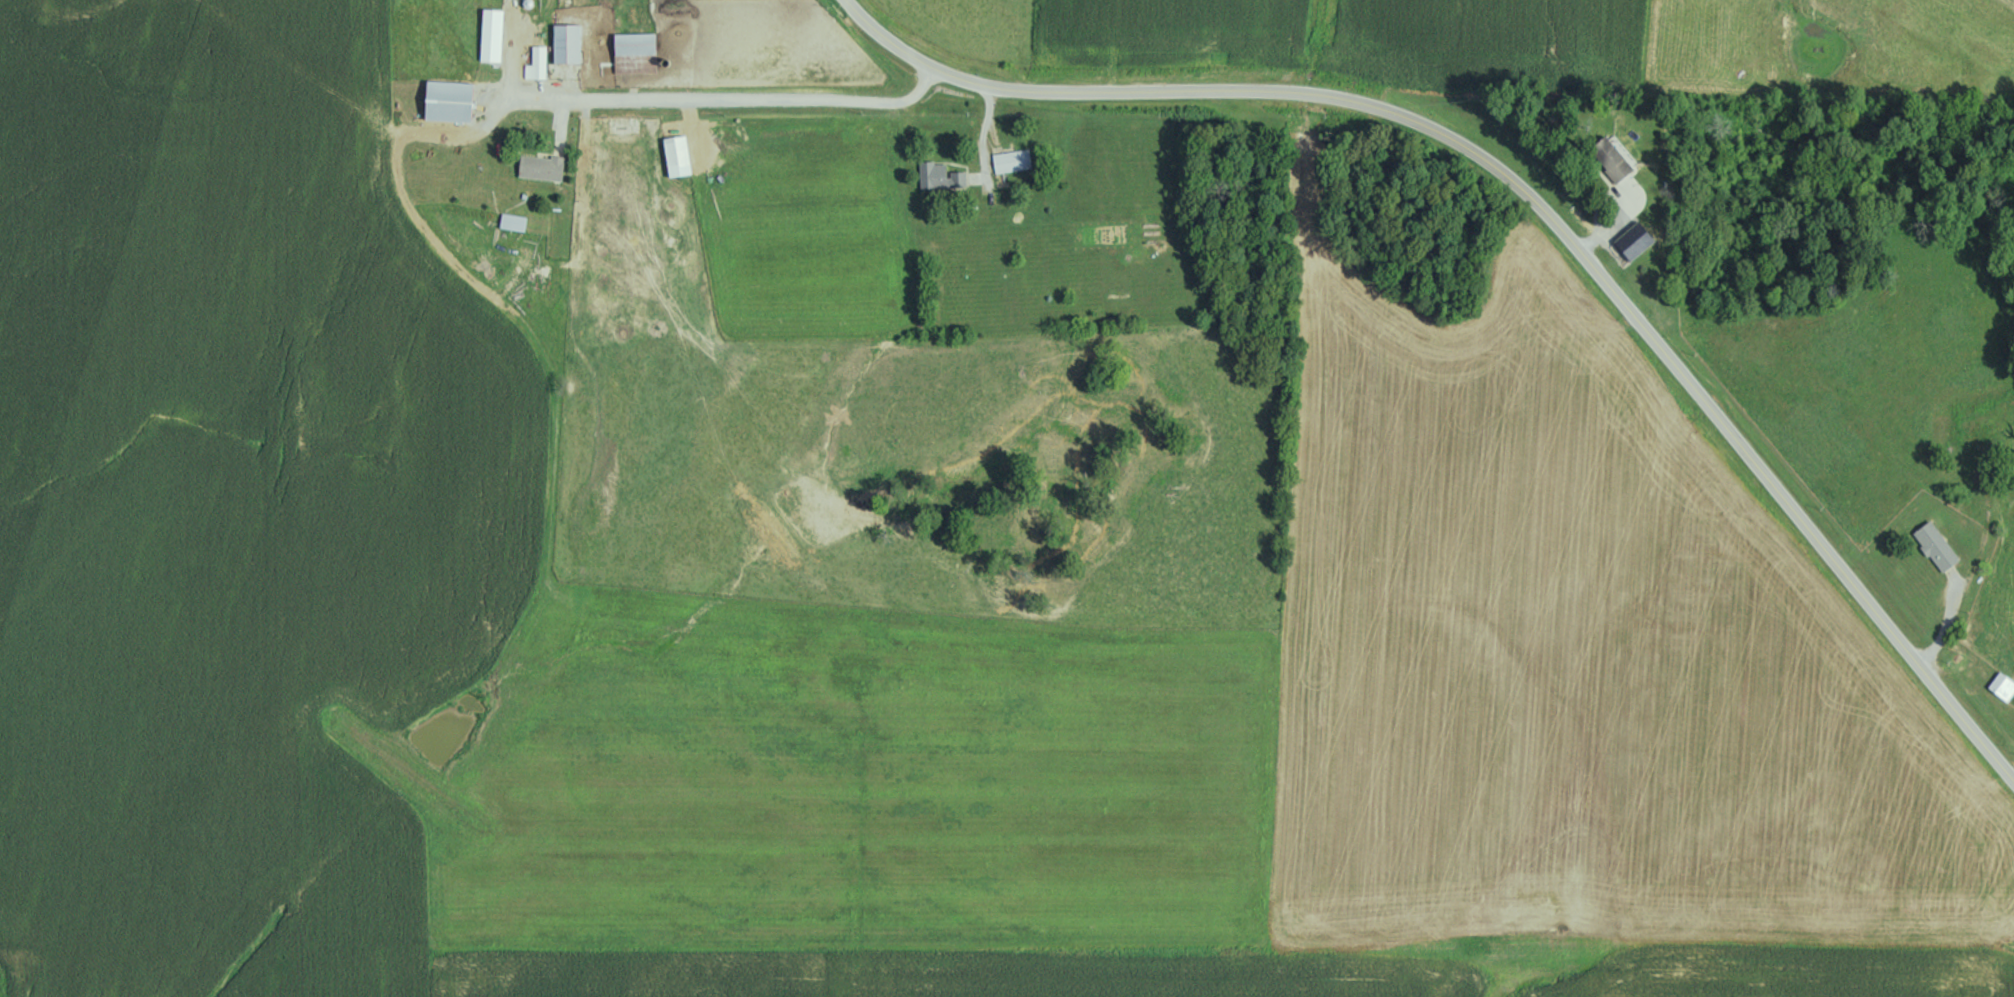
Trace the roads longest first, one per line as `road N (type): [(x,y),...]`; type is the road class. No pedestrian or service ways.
road 1 (tertiary): [(2013,775),(1556,220),(1479,152),(1382,110),(1327,97),(1247,88),(989,86),(927,72),(845,0)]

